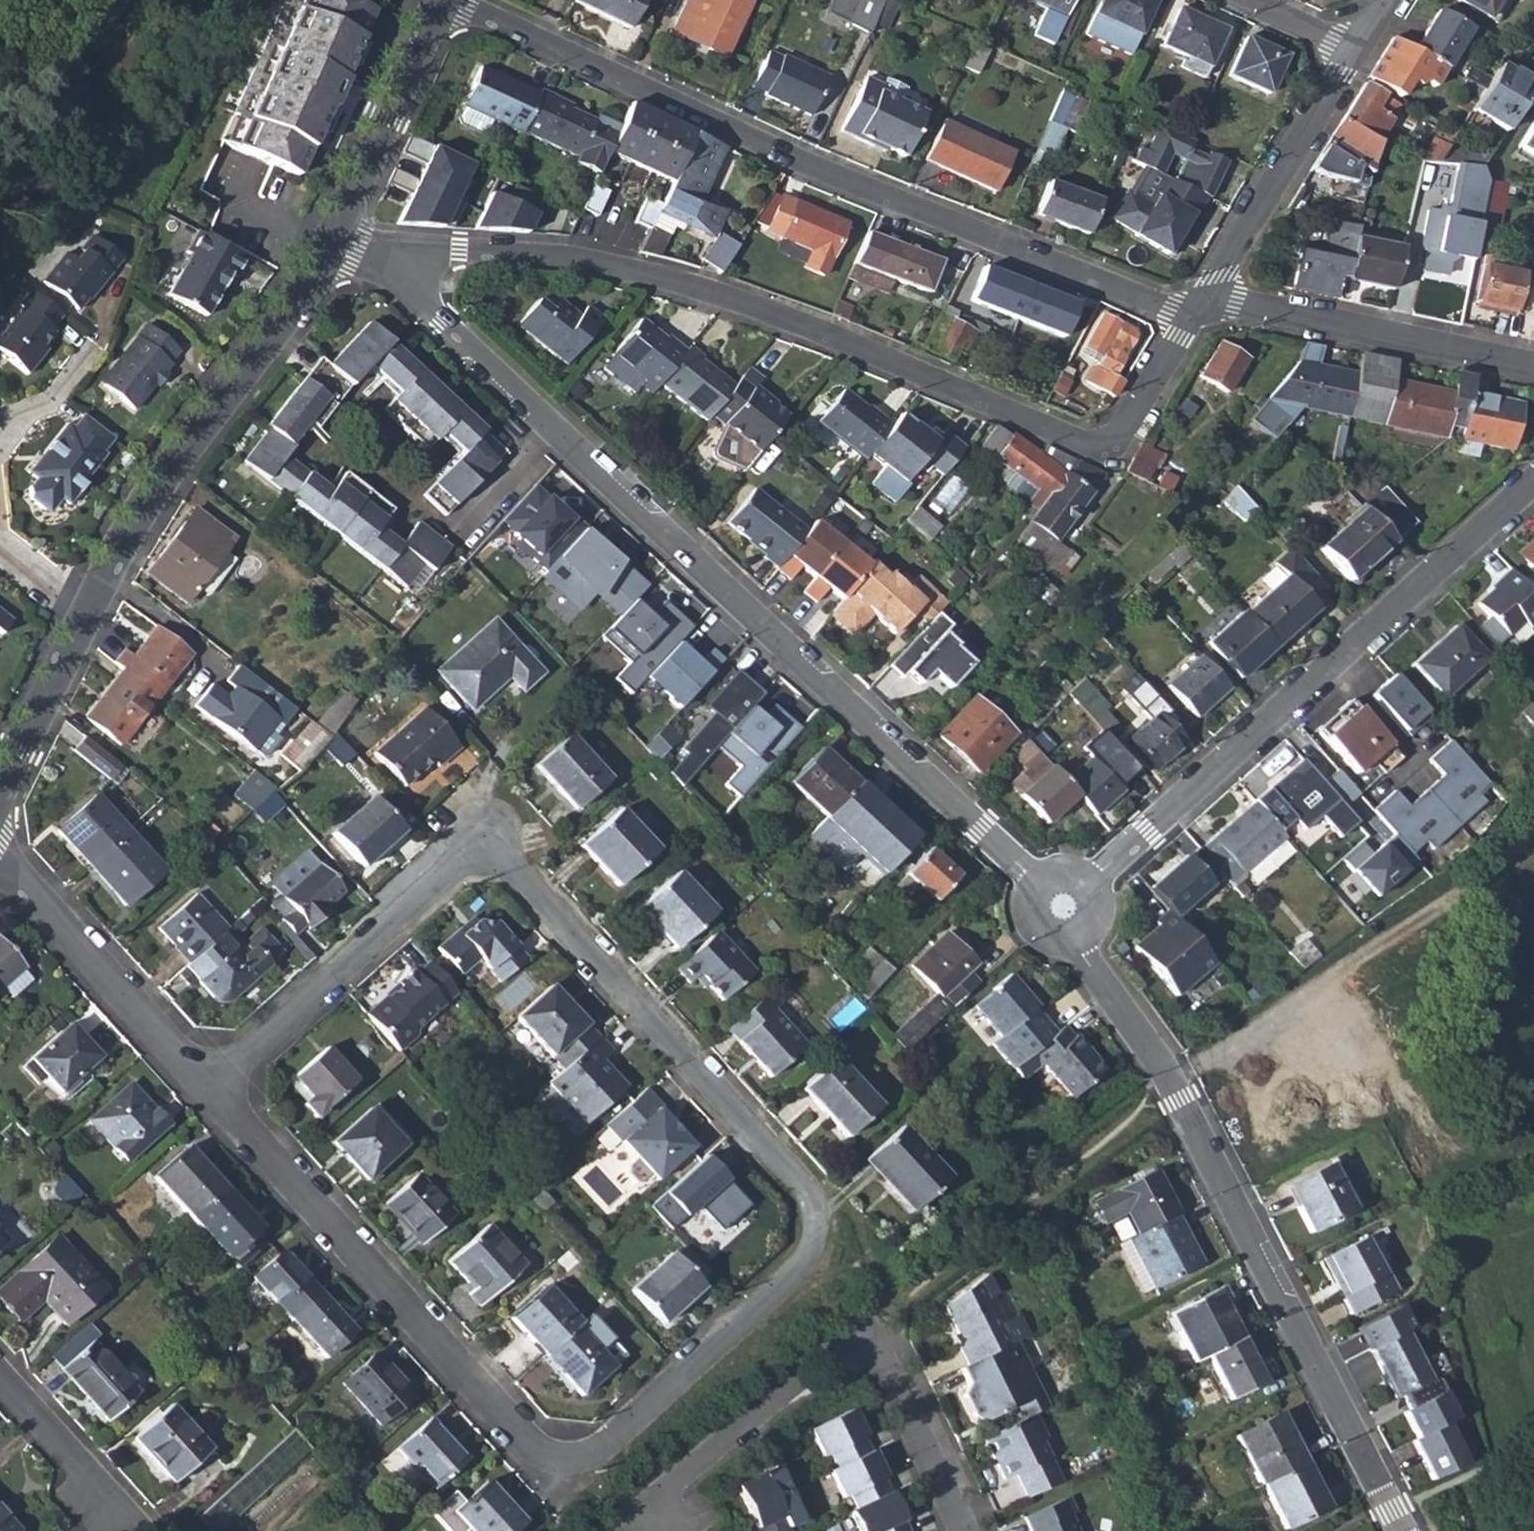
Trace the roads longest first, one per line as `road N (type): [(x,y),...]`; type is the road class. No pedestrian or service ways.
road 1 (residential): [(356,252),(1063,906)]
road 2 (residential): [(356,252),(584,261),(703,292),(838,340),(1087,450),(1119,441),(1204,309)]
road 3 (residential): [(807,1199),(820,1237),(789,1279),(609,1441),(569,1455),(544,1451),(525,1433),(206,1097)]
road 4 (residential): [(807,1199),(486,838),(206,1097)]
road 5 (residential): [(443,1),(812,167),(1167,309),(1204,309)]
road 6 (residential): [(1063,906),(1085,962),(1176,1093),(1400,1530)]
road 7 (residential): [(1063,906),(1533,482)]
road 8 (residential): [(649,1502),(866,1328),(962,1530)]
road 9 (residential): [(88,610),(149,500),(332,241)]
road 10 (residential): [(1204,309),(1235,307),(1533,371)]
road 11 (residential): [(206,1097),(0,862)]
road 12 (residential): [(1204,309),(1353,51)]
road 13 (residential): [(332,241),(443,1)]
road 14 (residential): [(0,790),(88,610)]
road 15 (residential): [(103,1504),(83,1468),(0,1375)]
road 16 (residential): [(0,435),(57,398),(94,348)]
road 17 (residential): [(1243,0),(1353,51)]

